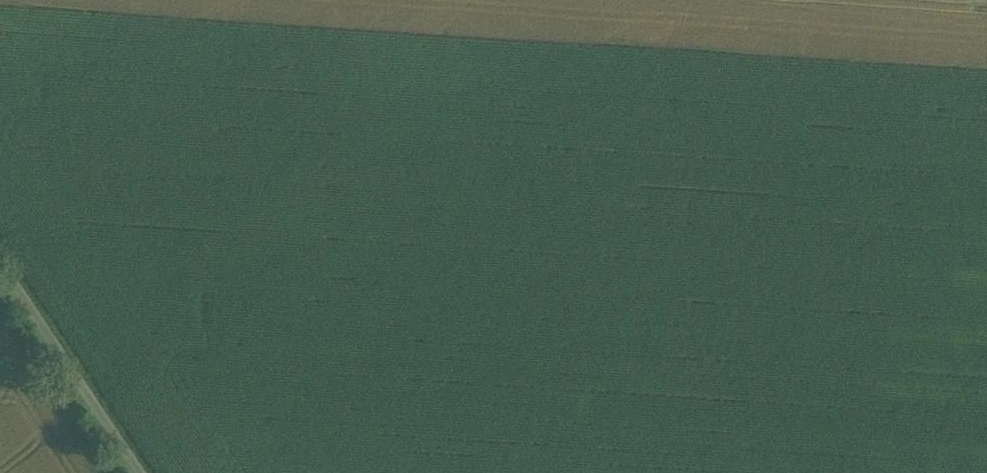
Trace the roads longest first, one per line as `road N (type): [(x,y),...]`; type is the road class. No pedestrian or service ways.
road 1 (unclassified): [(0,263),(139,472)]

